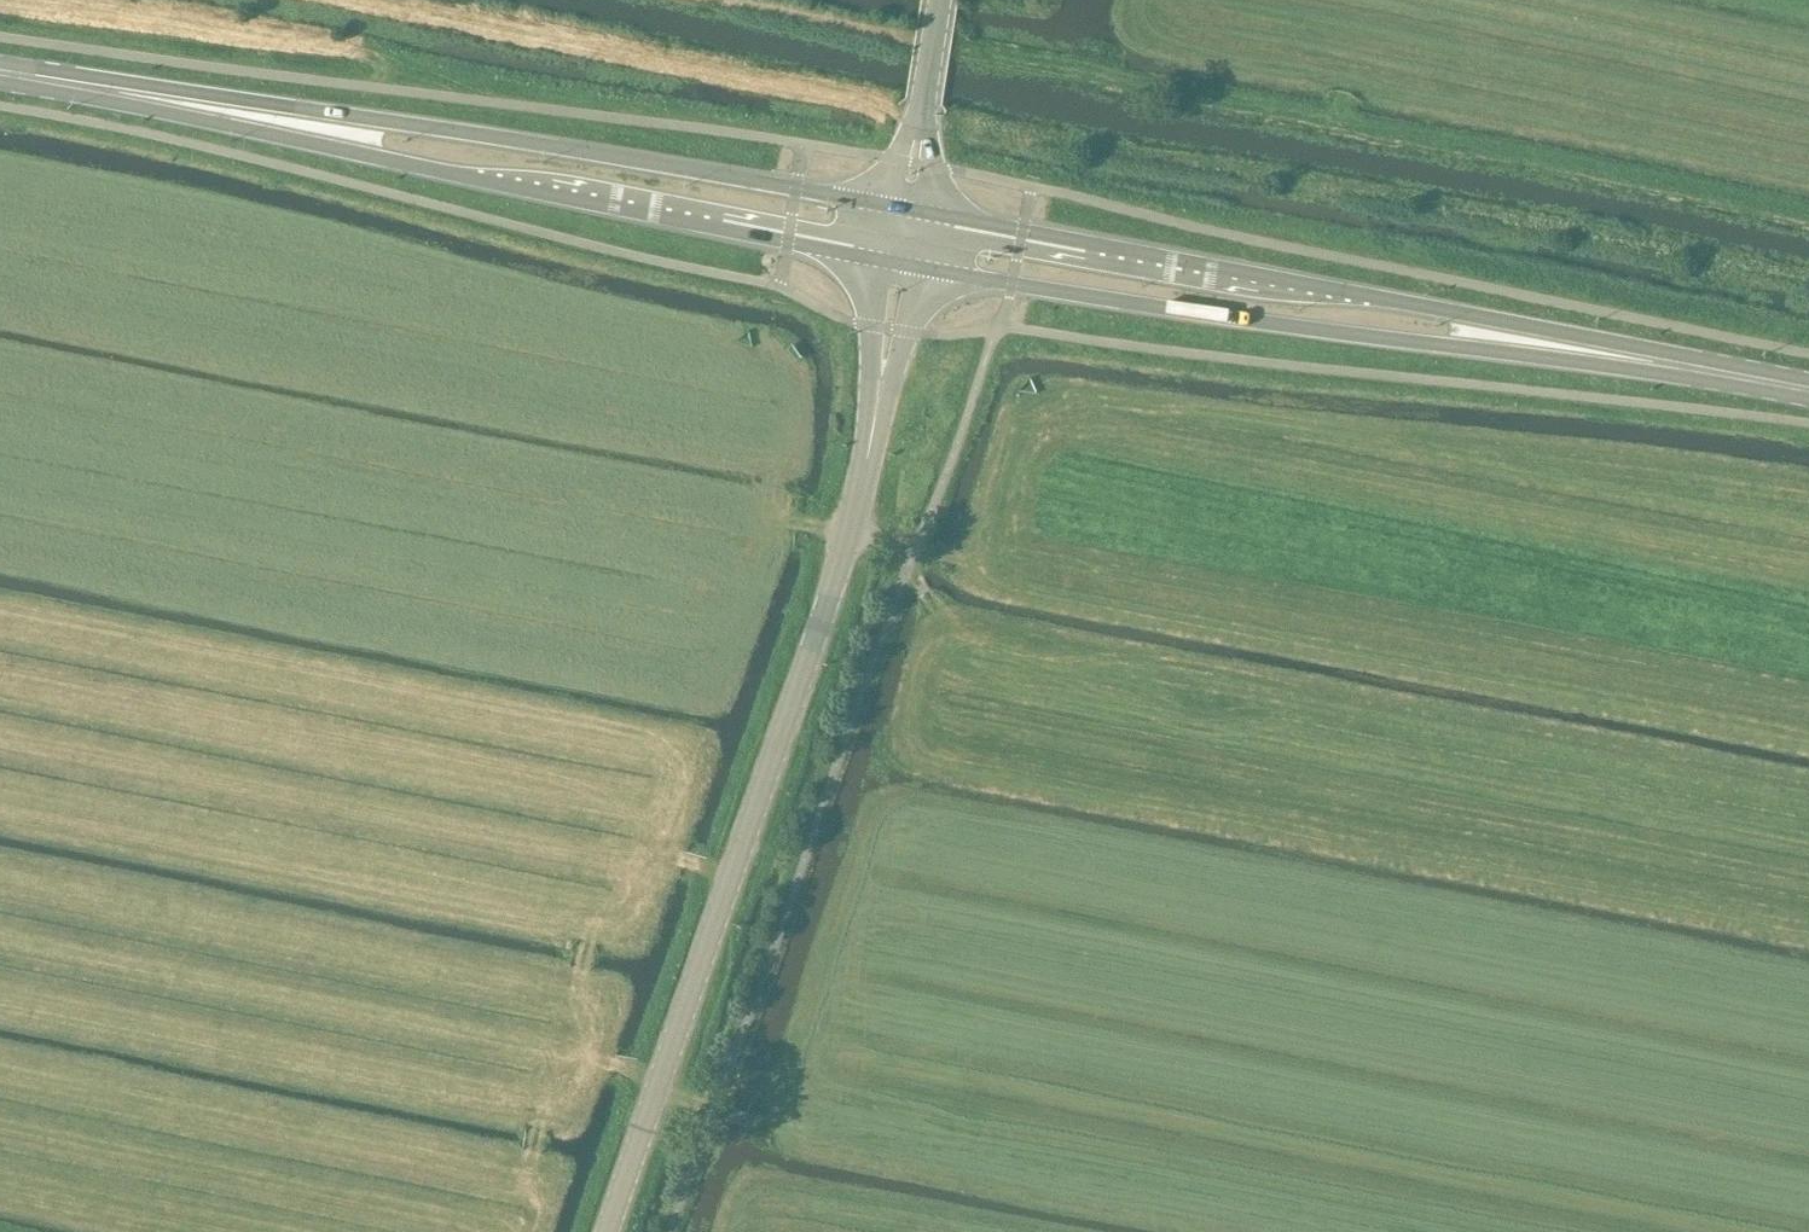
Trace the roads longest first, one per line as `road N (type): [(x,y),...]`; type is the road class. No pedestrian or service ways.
road 1 (tertiary): [(608,1231),(846,531)]
road 2 (primary): [(254,118),(383,158),(878,257)]
road 3 (primary): [(887,204),(385,121),(254,118)]
road 4 (primary): [(1549,346),(1336,288),(929,212)]
road 5 (primary): [(921,266),(1234,319),(1447,344),(1549,346)]
road 6 (primary): [(1808,390),(1549,346)]
road 7 (primary): [(254,118),(0,72)]
road 8 (tertiary): [(846,531),(882,375)]

